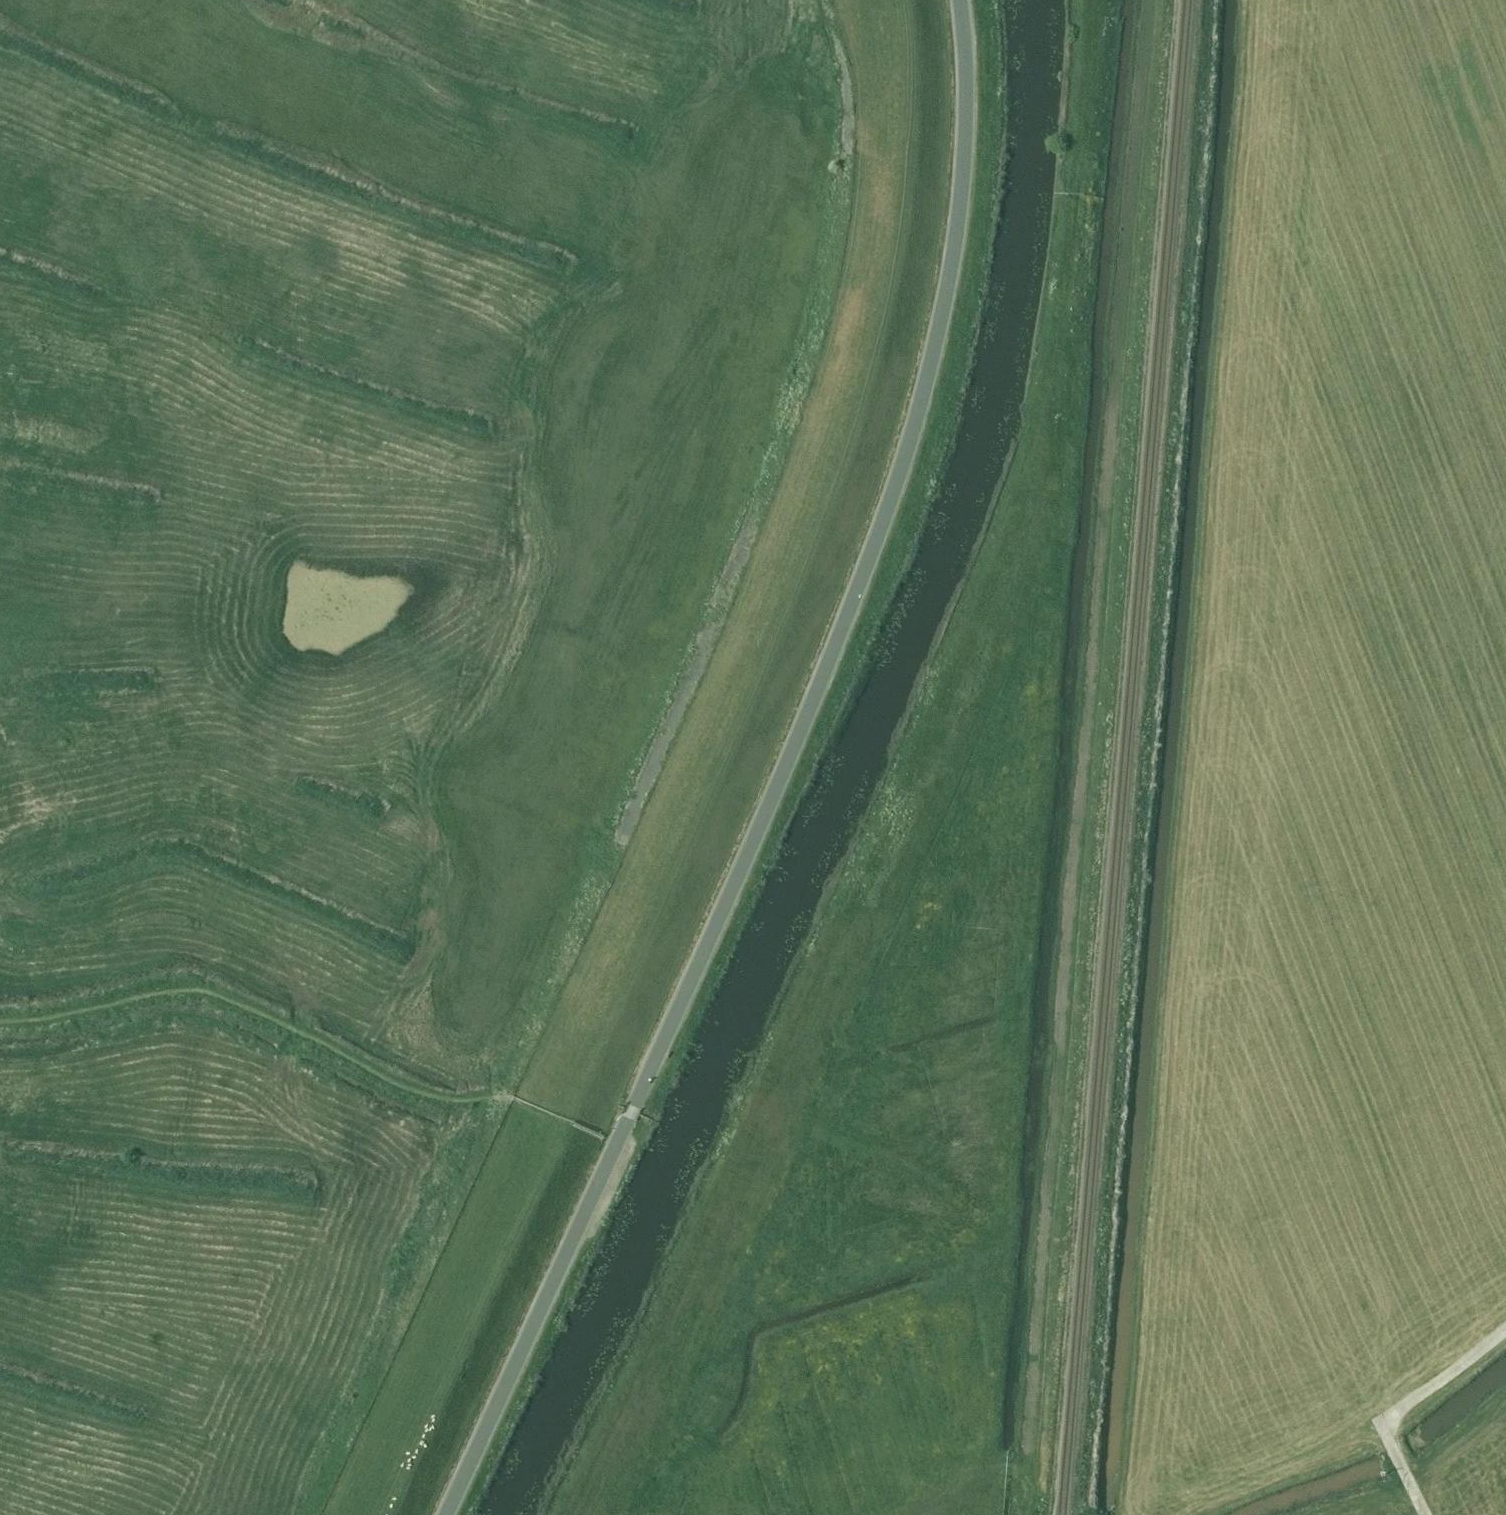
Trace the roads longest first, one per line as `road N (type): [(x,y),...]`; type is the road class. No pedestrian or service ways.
road 1 (tertiary): [(445,1514),(817,688),(894,488),(951,267),(961,191),(961,0)]
road 2 (track): [(1425,1514),(1381,1425),(1505,1331)]

